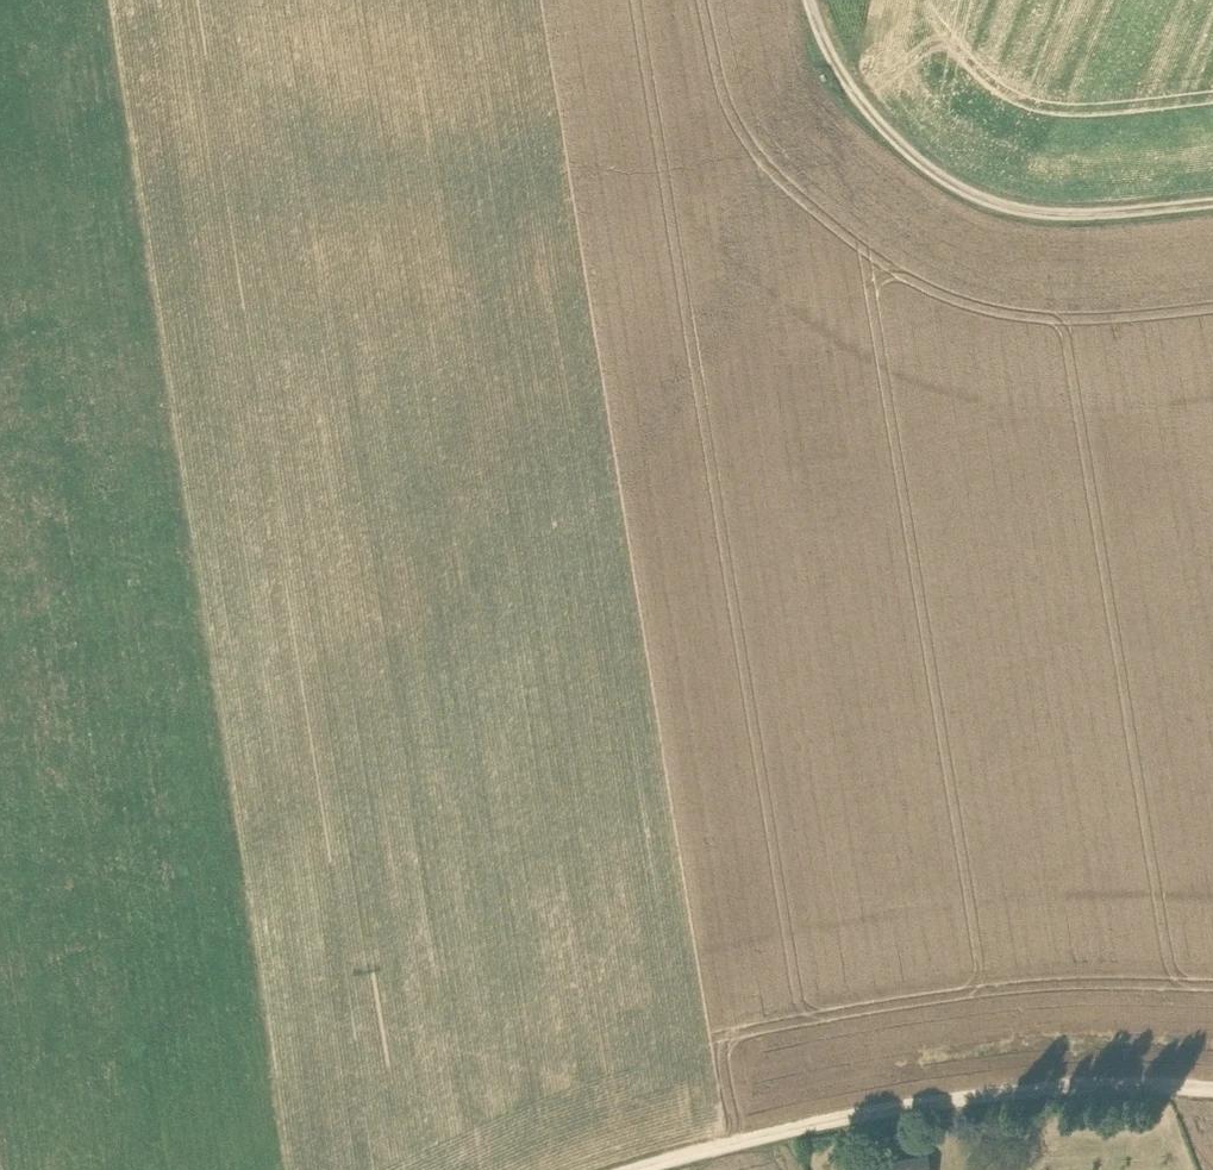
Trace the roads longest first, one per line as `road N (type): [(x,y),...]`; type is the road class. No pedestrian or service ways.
road 1 (track): [(1212,1089),(962,1098),(773,1132),(632,1169)]
road 2 (track): [(807,0),(832,60),(866,107),(908,151),(966,191),(1049,212),(1212,202)]

